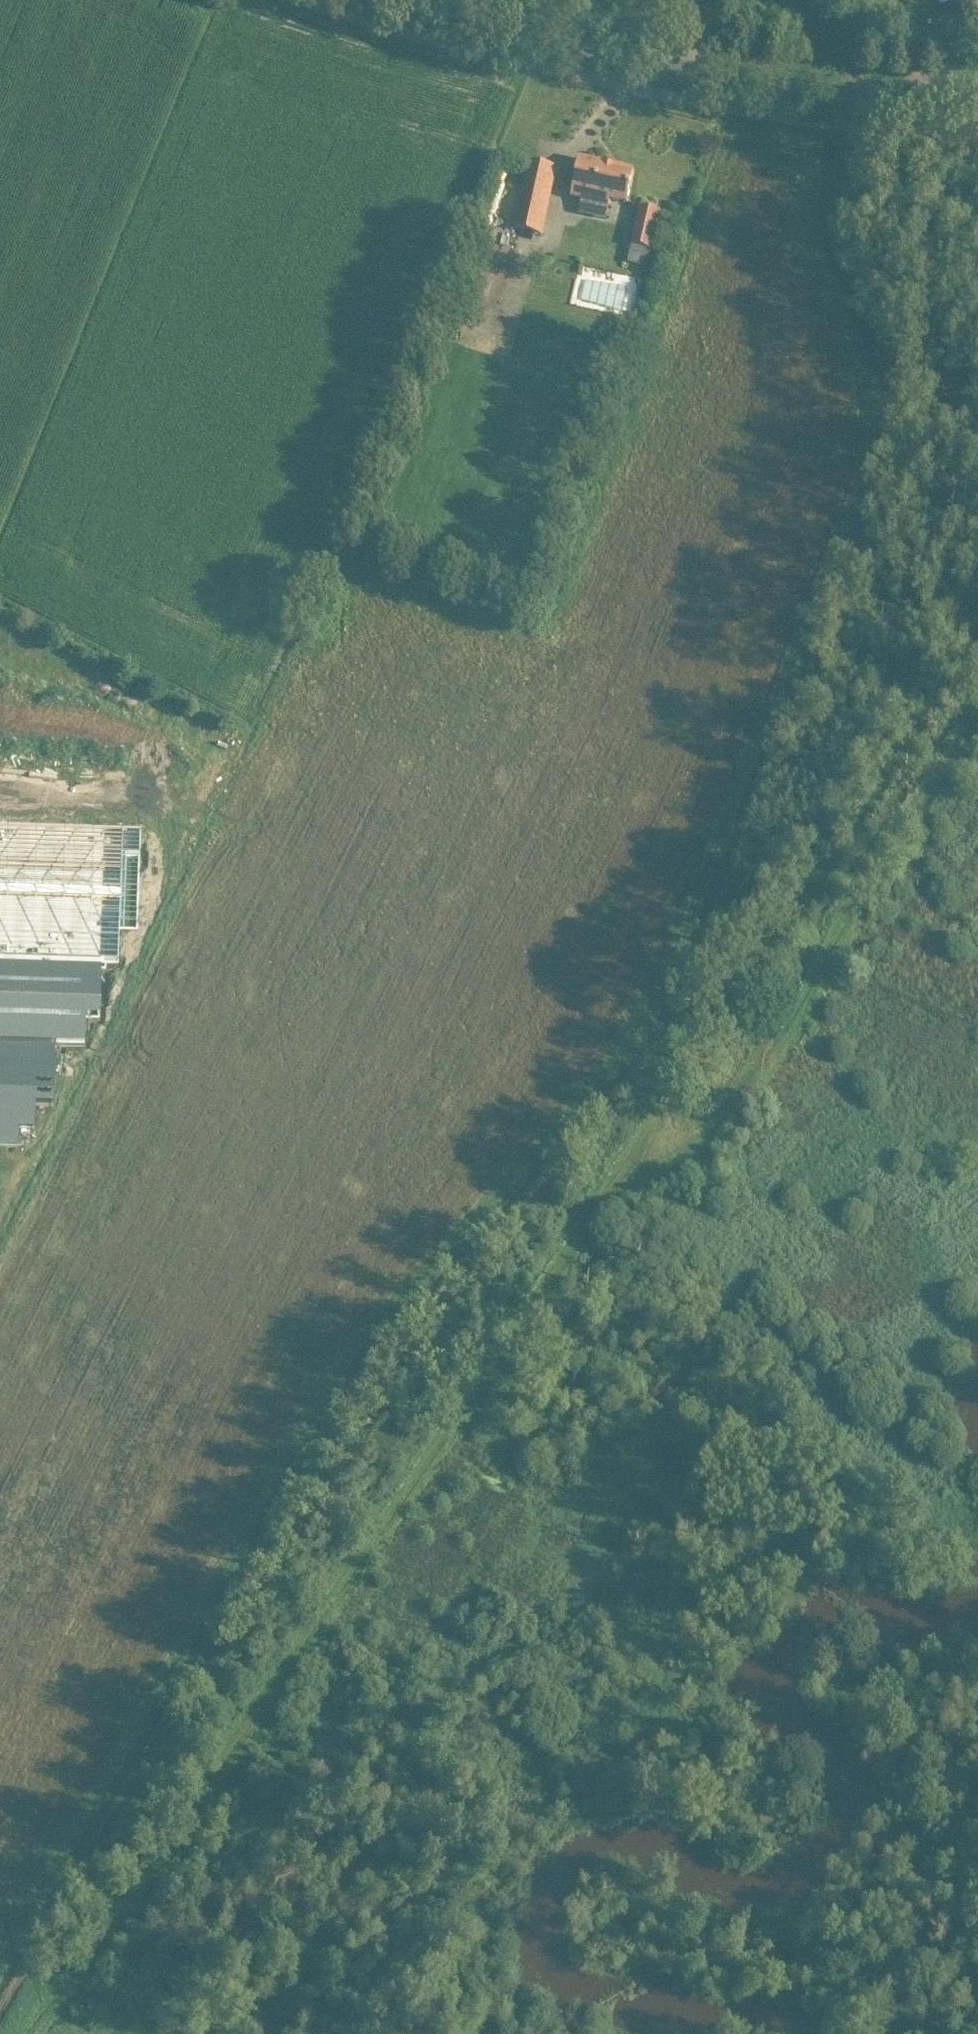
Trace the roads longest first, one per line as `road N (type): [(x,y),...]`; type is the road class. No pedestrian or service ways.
road 1 (tertiary): [(411,0),(722,73),(977,96)]
road 2 (track): [(970,662),(683,1074),(656,1140)]

